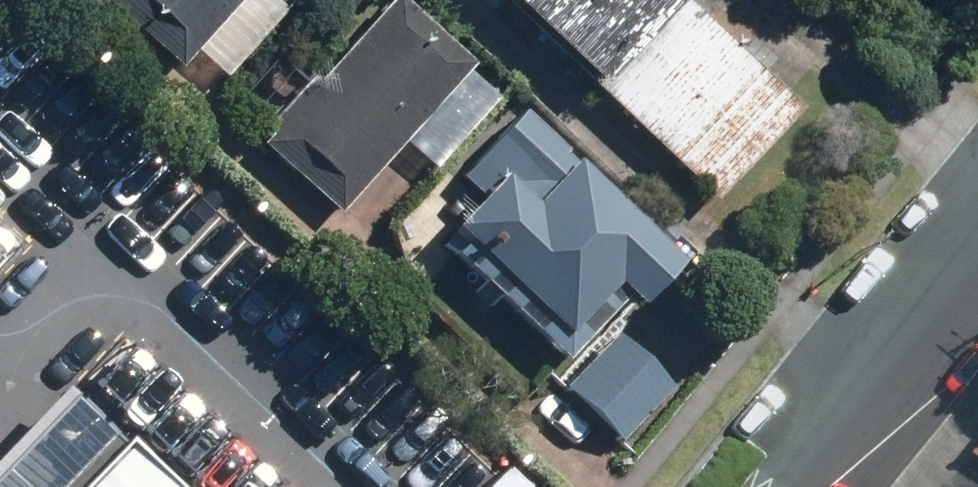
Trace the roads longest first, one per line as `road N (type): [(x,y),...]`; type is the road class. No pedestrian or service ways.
road 1 (residential): [(977,252),(788,486)]

